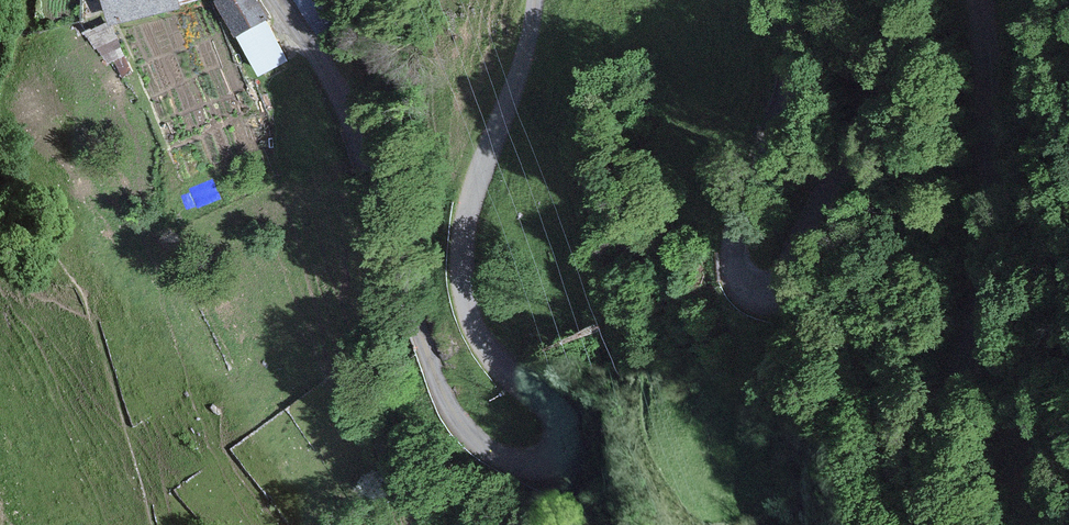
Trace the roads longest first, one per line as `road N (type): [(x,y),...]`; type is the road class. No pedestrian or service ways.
road 1 (tertiary): [(537,0),(460,237),(463,290),(478,339),(564,420),(558,447),(534,464),(489,451),(450,415),(367,167),(342,108),(276,0)]
road 2 (tertiary): [(901,0),(897,57),(880,100),(834,172),(789,269),(773,291),(755,295),(734,276),(729,255),(794,82),(785,0)]
road 3 (tertiary): [(944,524),(939,468),(985,286),(989,231),(978,0)]

